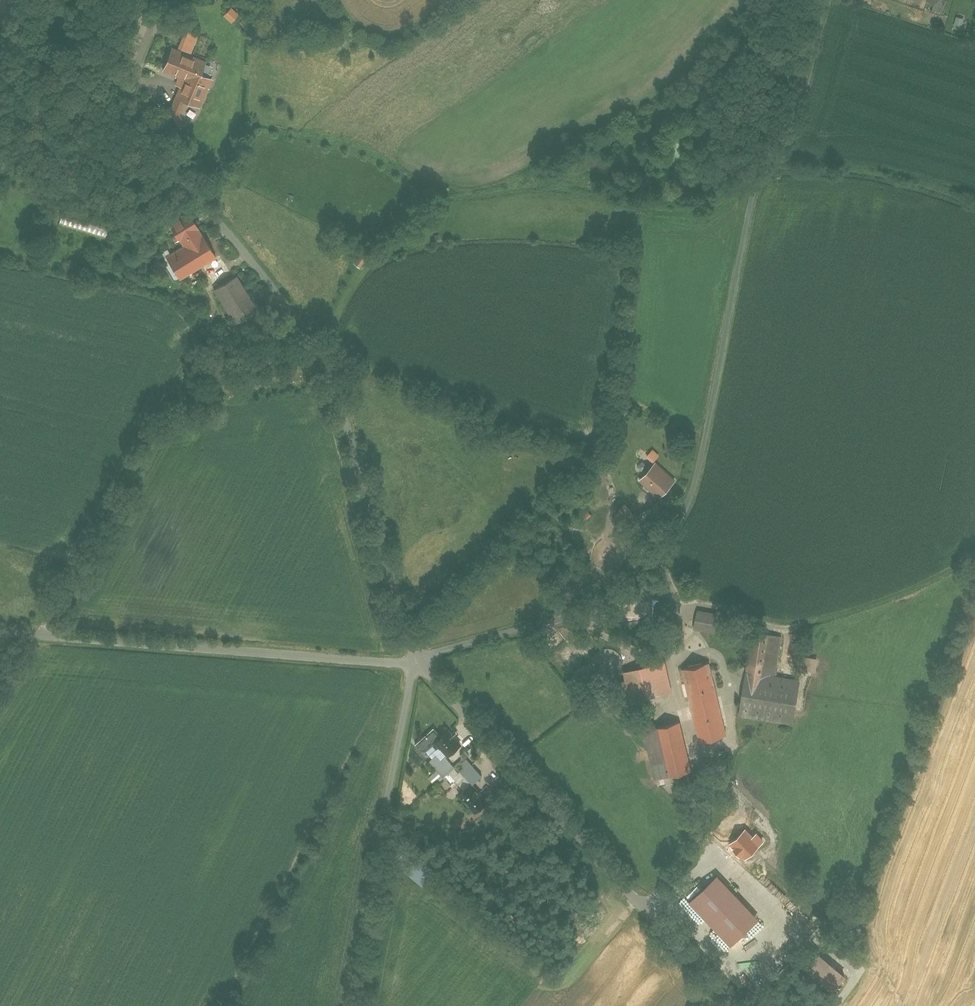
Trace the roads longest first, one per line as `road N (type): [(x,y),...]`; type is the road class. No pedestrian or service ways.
road 1 (residential): [(416,660),(602,602),(658,553),(687,502),(761,154),(819,0)]
road 2 (residential): [(165,0),(138,64),(140,120),(332,362),(416,660)]
road 3 (residential): [(416,660),(590,836),(739,1005)]
road 4 (residential): [(0,635),(416,660)]
road 5 (residential): [(416,660),(347,1005)]

